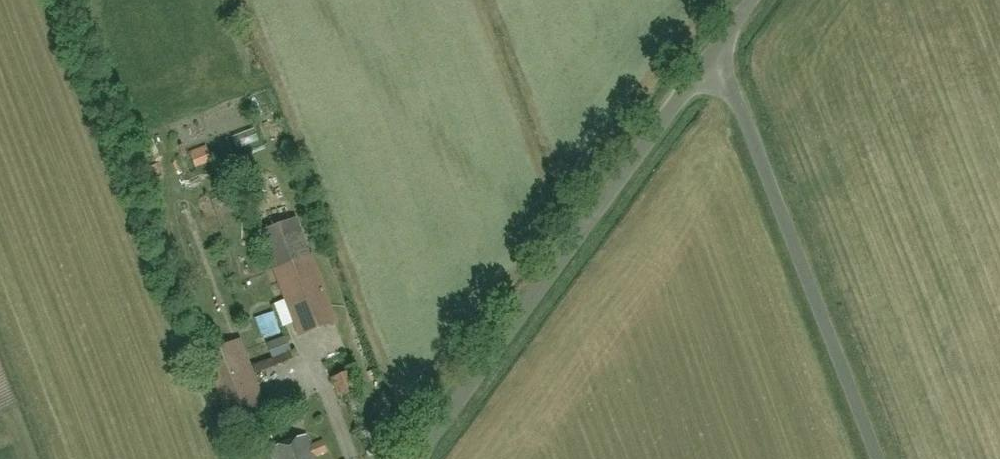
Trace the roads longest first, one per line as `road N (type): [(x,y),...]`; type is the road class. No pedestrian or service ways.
road 1 (unclassified): [(428,458),(724,58)]
road 2 (unclassified): [(880,458),(724,58)]

